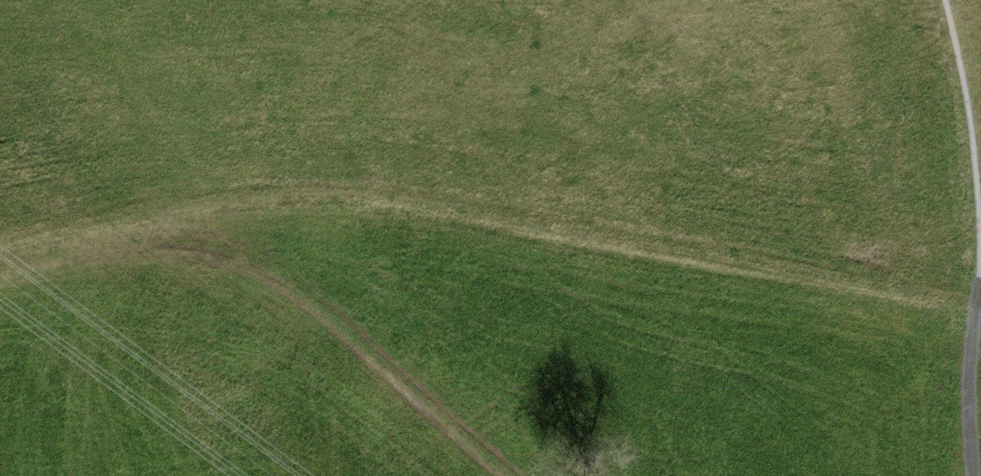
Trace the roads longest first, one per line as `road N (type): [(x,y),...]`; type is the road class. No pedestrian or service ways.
road 1 (track): [(321,207),(491,216),(980,307)]
road 2 (track): [(0,309),(217,268),(291,271),(404,343),(541,475)]

